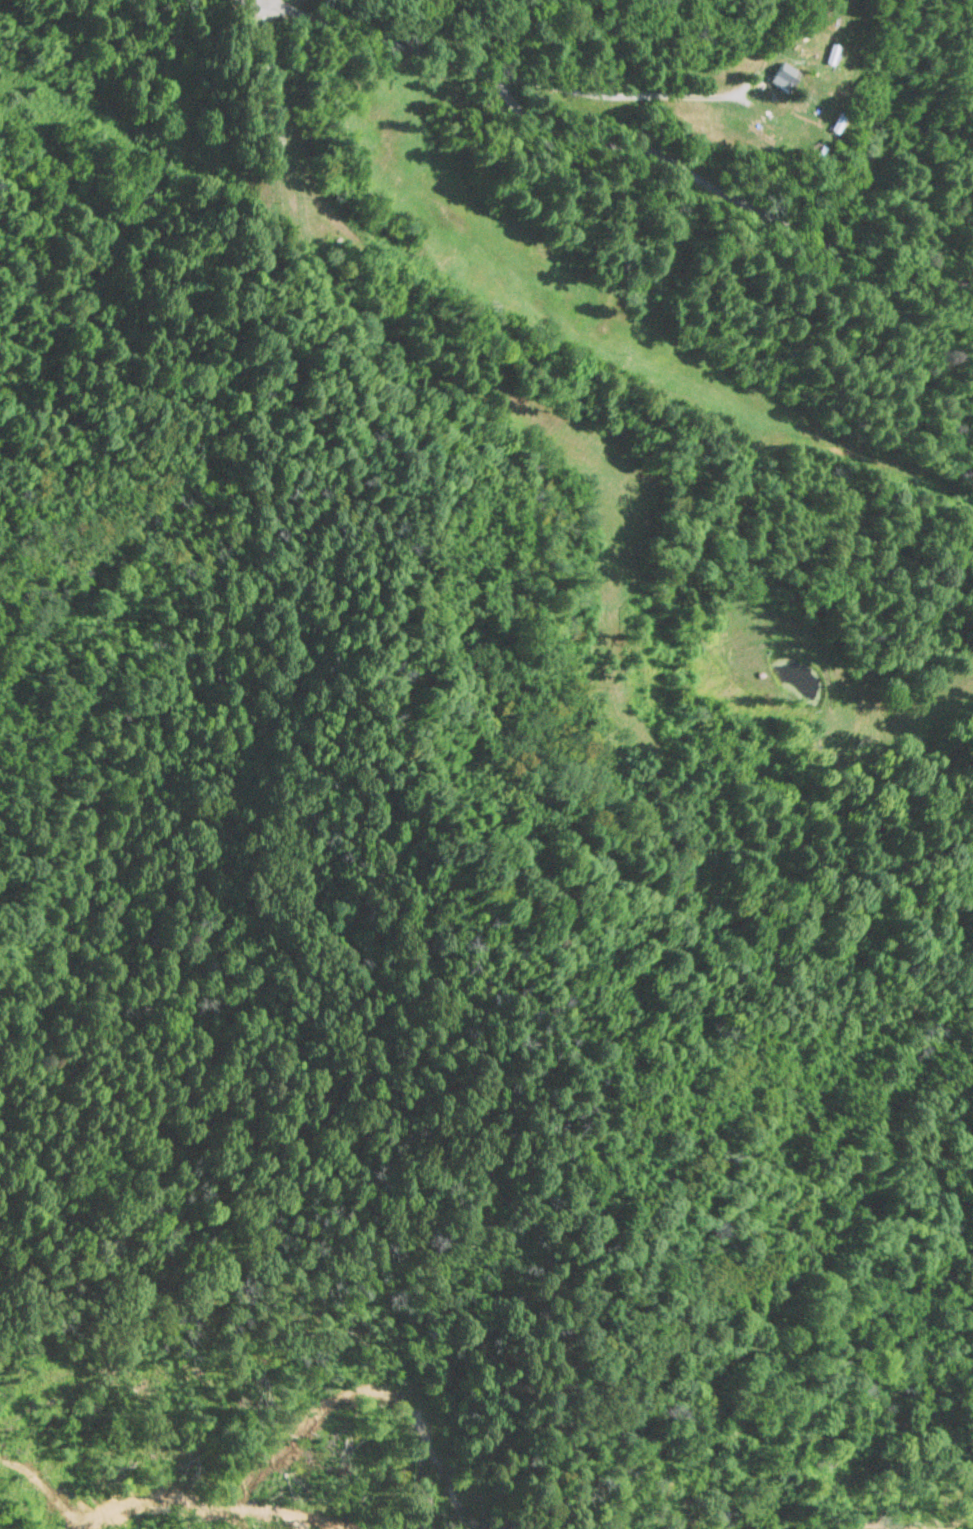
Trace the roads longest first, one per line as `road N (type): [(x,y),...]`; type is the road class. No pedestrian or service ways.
road 1 (residential): [(972,283),(838,250),(651,150),(555,133),(462,58),(325,14),(273,6)]

